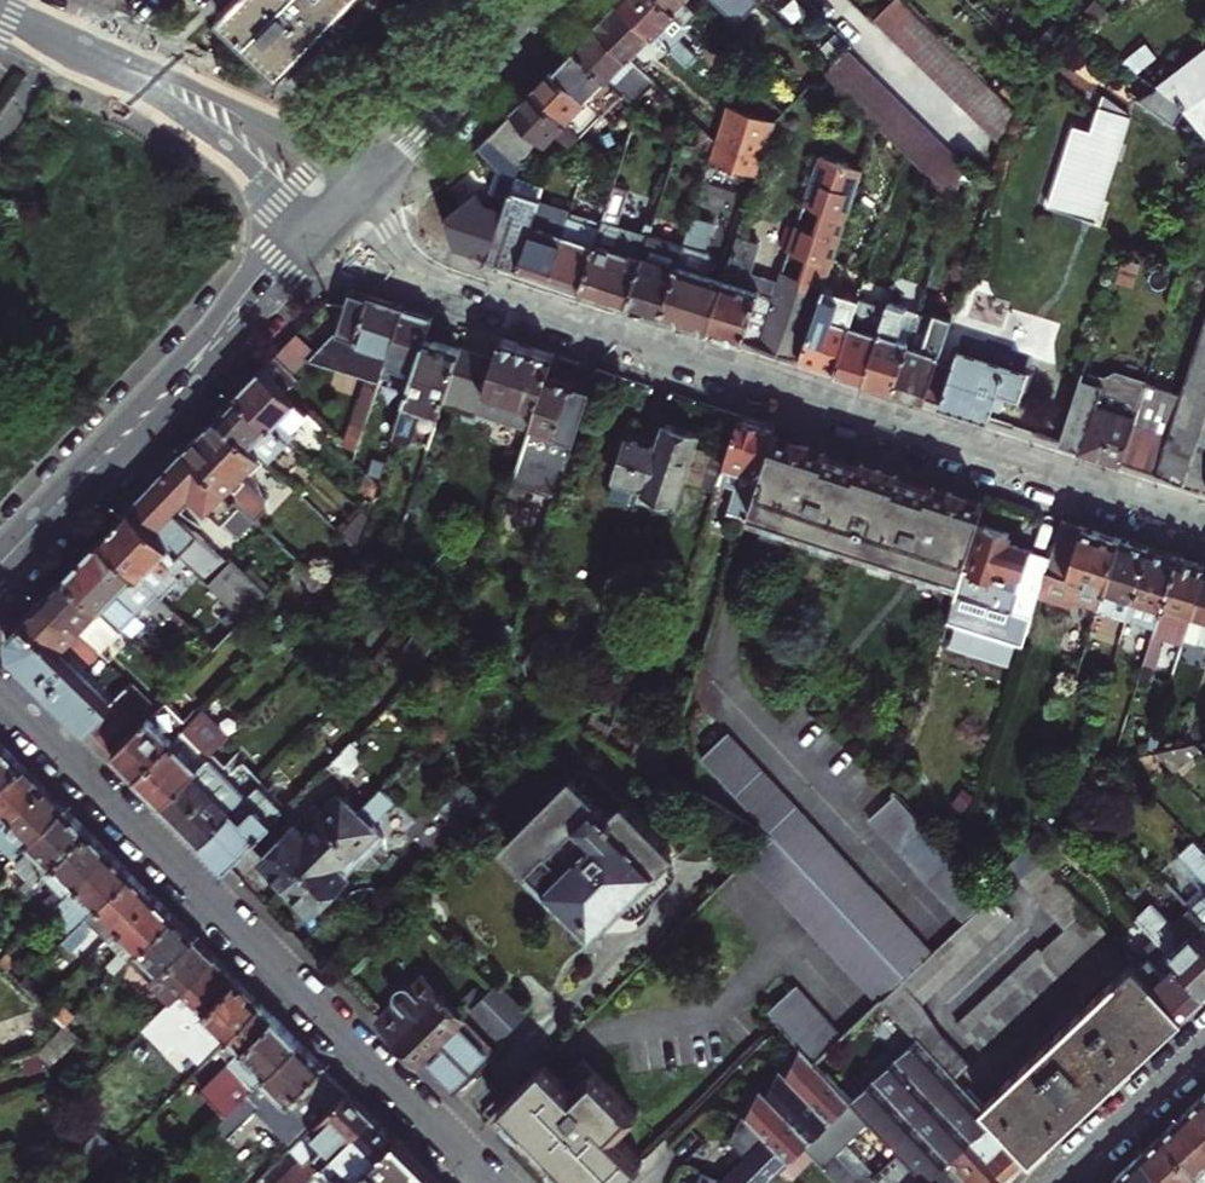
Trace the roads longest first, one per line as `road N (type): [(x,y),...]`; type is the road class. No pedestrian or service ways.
road 1 (tertiary): [(1204,528),(458,284),(409,256),(360,192)]
road 2 (residential): [(487,1182),(0,694)]
road 3 (residential): [(0,565),(319,234)]
road 4 (tertiary): [(360,192),(233,106),(94,54)]
road 5 (tertiary): [(94,54),(225,145),(319,234)]
road 6 (residential): [(360,192),(546,0)]
road 7 (residential): [(1204,1041),(1056,1182)]

